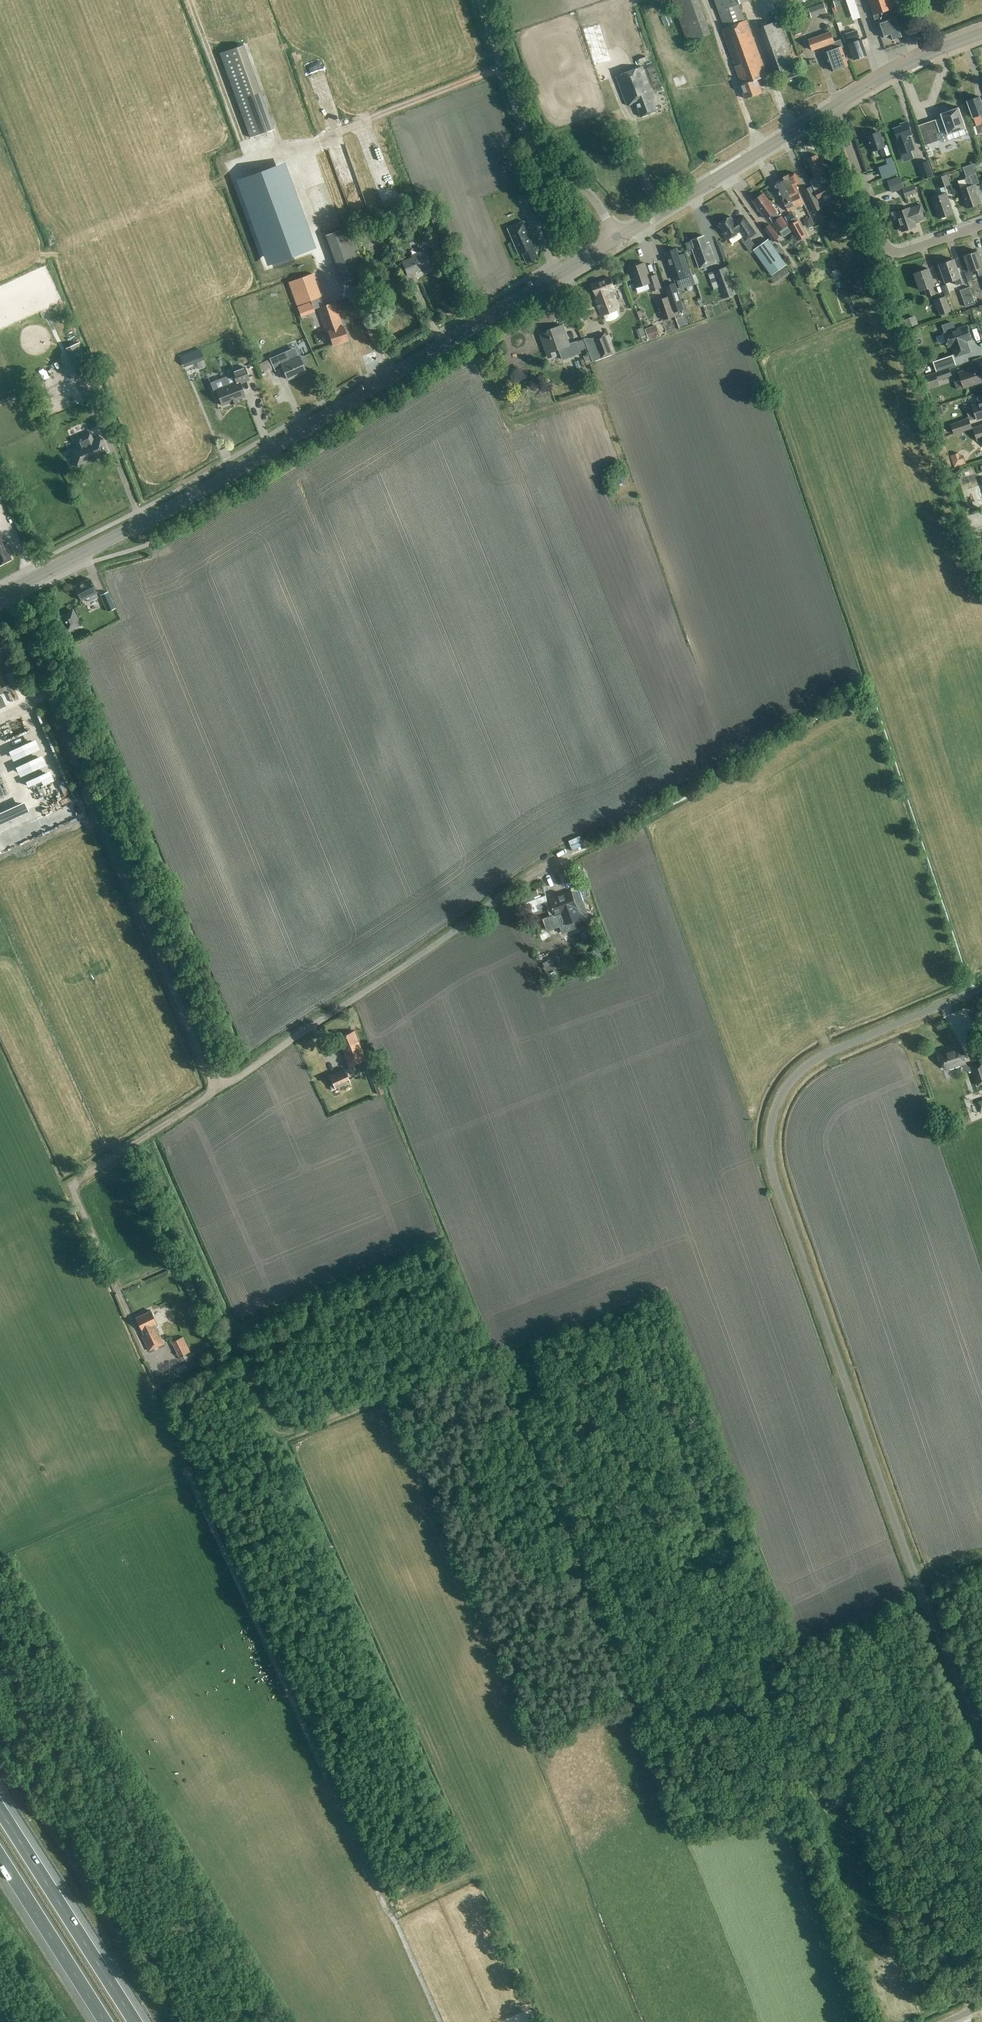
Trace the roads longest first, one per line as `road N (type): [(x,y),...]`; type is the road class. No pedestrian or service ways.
road 1 (track): [(145,1137),(275,1432),(290,1434),(412,1383),(486,1378),(534,1358),(712,1803),(735,1824),(786,1817),(860,2021)]
road 2 (unclassified): [(981,1733),(908,1559),(776,1186),(769,1145),(778,1101),(809,1064),(981,989)]
road 3 (tertiary): [(3,594),(229,475),(618,238)]
road 4 (track): [(438,2021),(186,1470)]
road 5 (unclassified): [(217,1087),(3,594)]
road 6 (unclassified): [(570,854),(217,1087)]
road 7 (unclassified): [(618,238),(592,198),(530,140),(479,0)]
road 8 (motorway): [(138,2021),(0,1801)]
road 9 (tertiary): [(618,238),(832,108)]
road 10 (residential): [(836,113),(888,249),(909,251),(981,225)]
road 11 (motorway): [(0,1857),(104,2021)]
road 12 (unclassified): [(74,1194),(71,1186),(217,1087)]
road 13 (tertiary): [(832,108),(981,33)]

